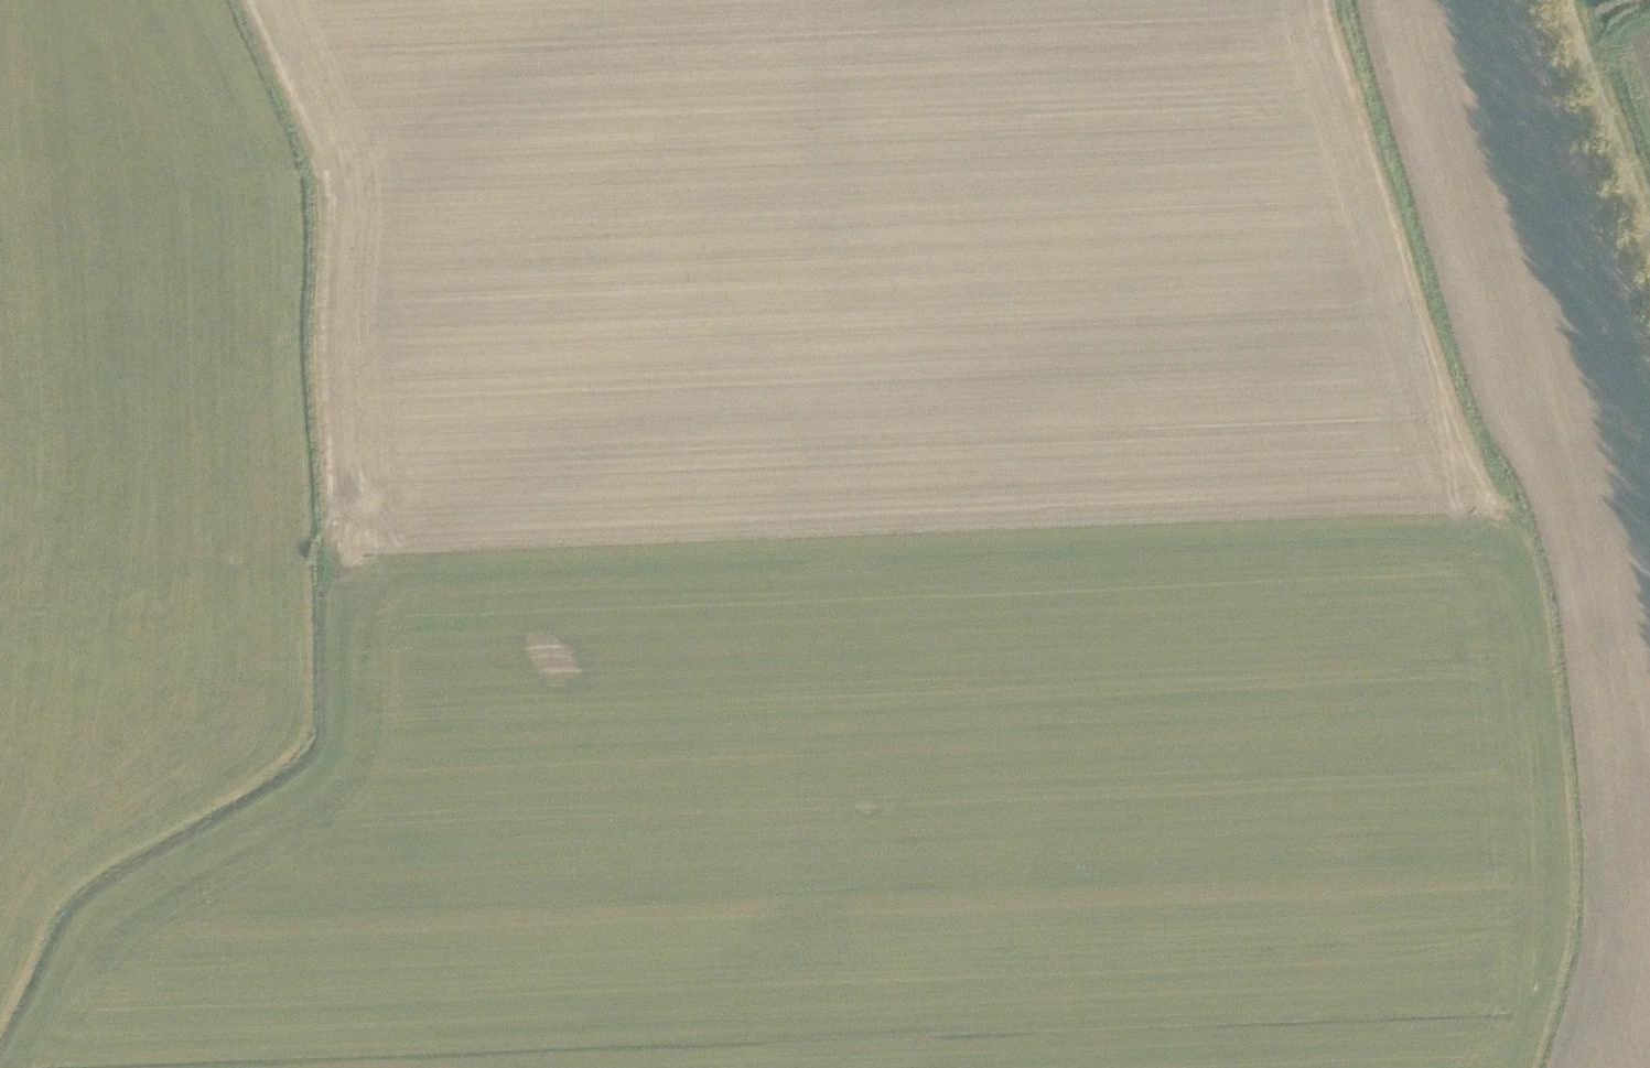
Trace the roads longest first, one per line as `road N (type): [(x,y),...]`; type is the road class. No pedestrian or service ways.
road 1 (unclassified): [(1649,224),(1570,0)]

